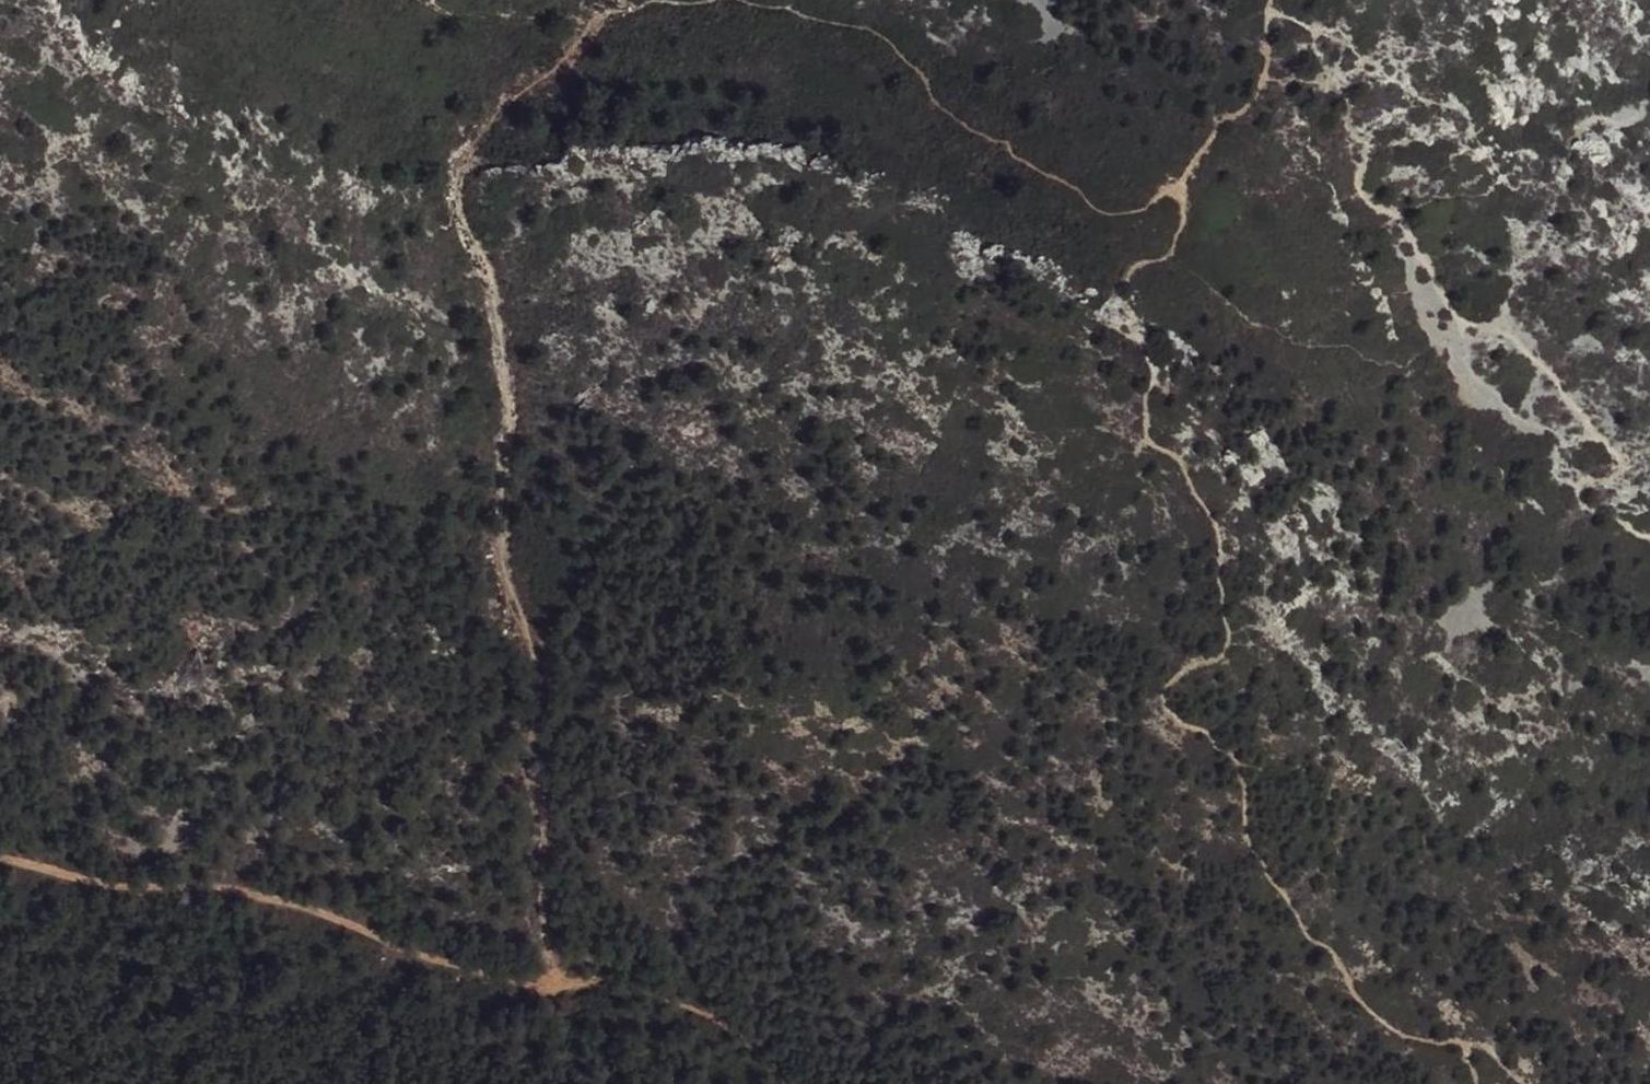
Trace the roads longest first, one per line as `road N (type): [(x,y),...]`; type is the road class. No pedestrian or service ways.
road 1 (track): [(0,854),(135,891),(257,888),(488,976),(570,980)]

